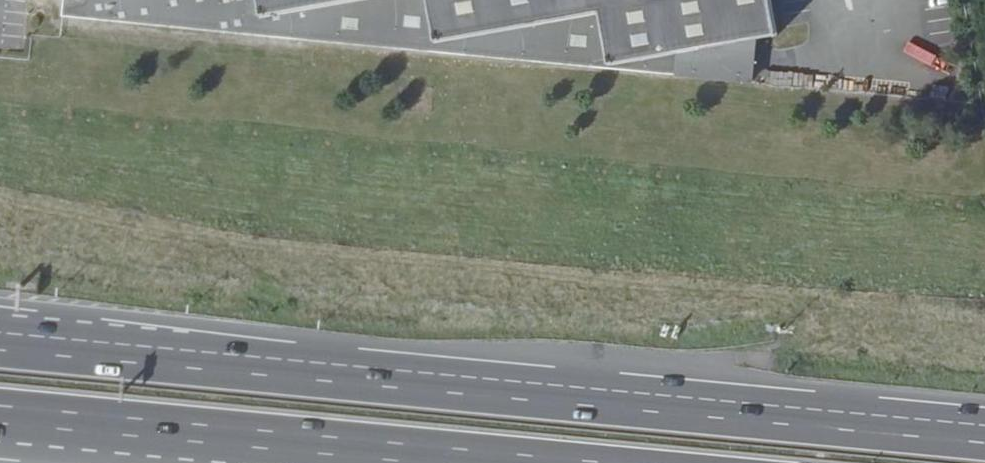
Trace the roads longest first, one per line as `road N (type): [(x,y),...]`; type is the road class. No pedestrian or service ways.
road 1 (motorway): [(984,437),(0,344)]
road 2 (motorway): [(0,414),(528,462)]

